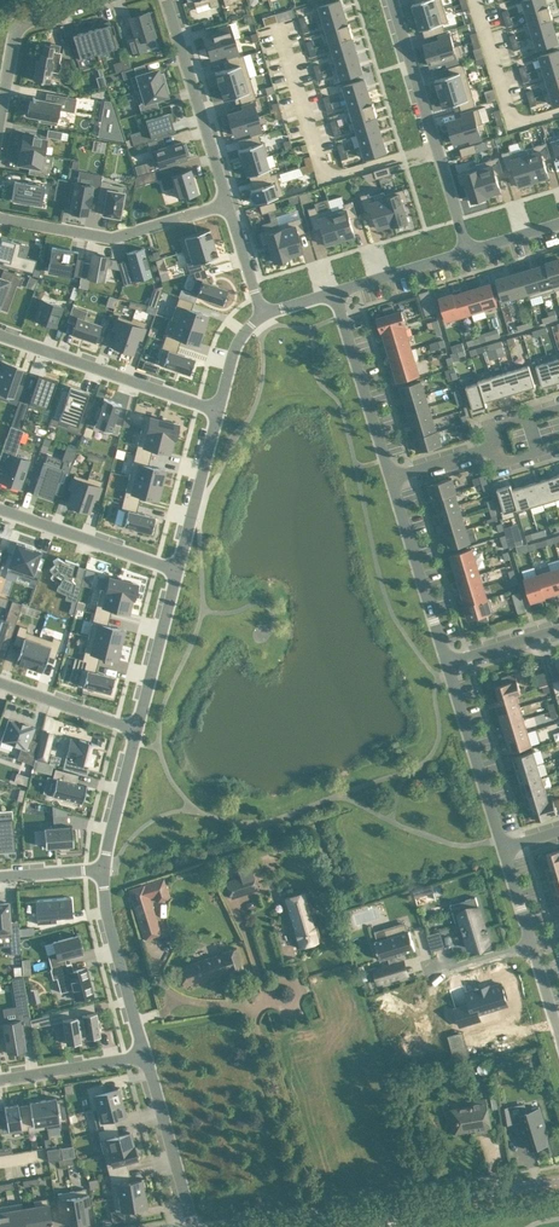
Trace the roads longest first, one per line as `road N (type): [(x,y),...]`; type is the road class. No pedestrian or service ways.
road 1 (residential): [(392,0),(468,252)]
road 2 (residential): [(226,202),(112,238),(0,216)]
road 3 (residential): [(0,334),(216,410)]
road 4 (residential): [(167,0),(226,202)]
road 5 (residential): [(447,662),(504,850)]
road 6 (residential): [(334,292),(391,478)]
road 7 (residential): [(391,478),(447,662)]
road 8 (residential): [(144,1056),(107,914),(105,870)]
road 9 (residential): [(175,570),(0,508)]
road 10 (residential): [(194,1226),(144,1056)]
road 11 (residential): [(385,1211),(558,1182)]
road 12 (residential): [(95,0),(25,19),(13,36),(0,110)]
road 13 (residential): [(175,570),(216,410)]
road 14 (residential): [(137,729),(175,570)]
road 15 (residential): [(0,1080),(144,1056)]
road 16 (residential): [(137,729),(0,682)]
road 17 (residential): [(105,870),(137,729)]
road 18 (residential): [(334,292),(468,252)]

